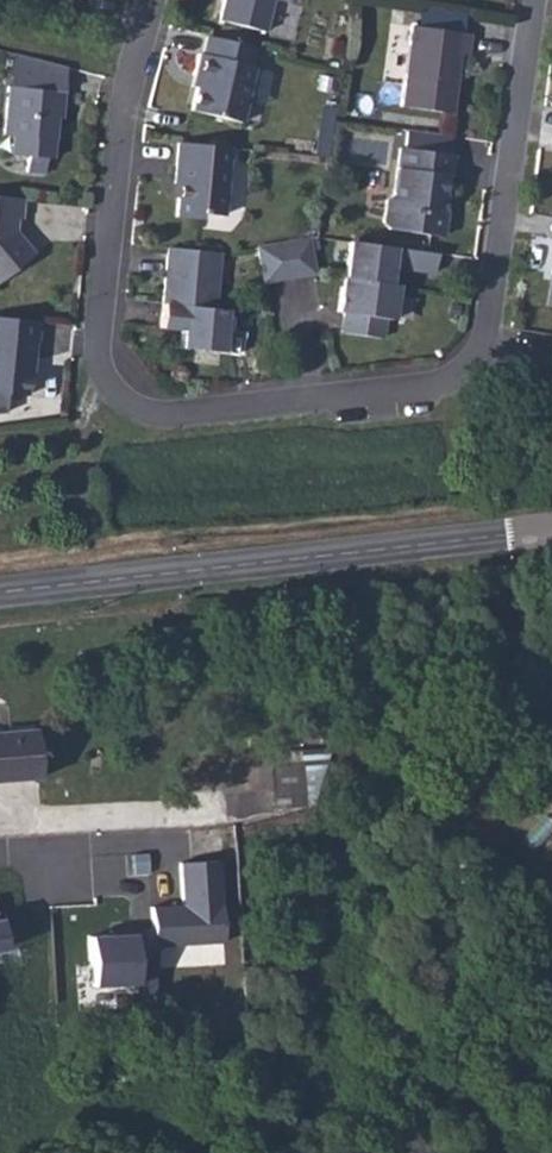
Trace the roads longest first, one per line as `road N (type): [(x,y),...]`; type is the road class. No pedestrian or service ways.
road 1 (residential): [(498,324),(487,359),(438,388),(168,415),(129,398),(109,361),(108,329),(132,117),(160,0)]
road 2 (secondary): [(0,594),(551,531)]
road 3 (residential): [(541,0),(498,324)]
road 4 (residential): [(0,854),(123,848)]

